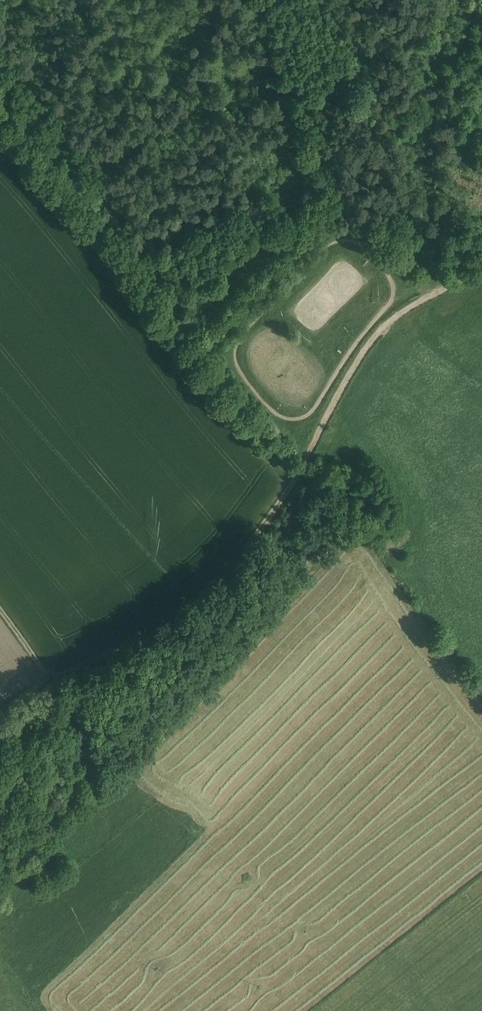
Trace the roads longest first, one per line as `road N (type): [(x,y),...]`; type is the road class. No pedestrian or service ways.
road 1 (track): [(481,270),(383,328),(337,394),(296,478),(230,566),(148,633),(0,713)]
road 2 (track): [(296,478),(217,399),(0,130)]
road 3 (track): [(454,285),(421,243),(409,203),(439,85),(463,50),(476,0)]

